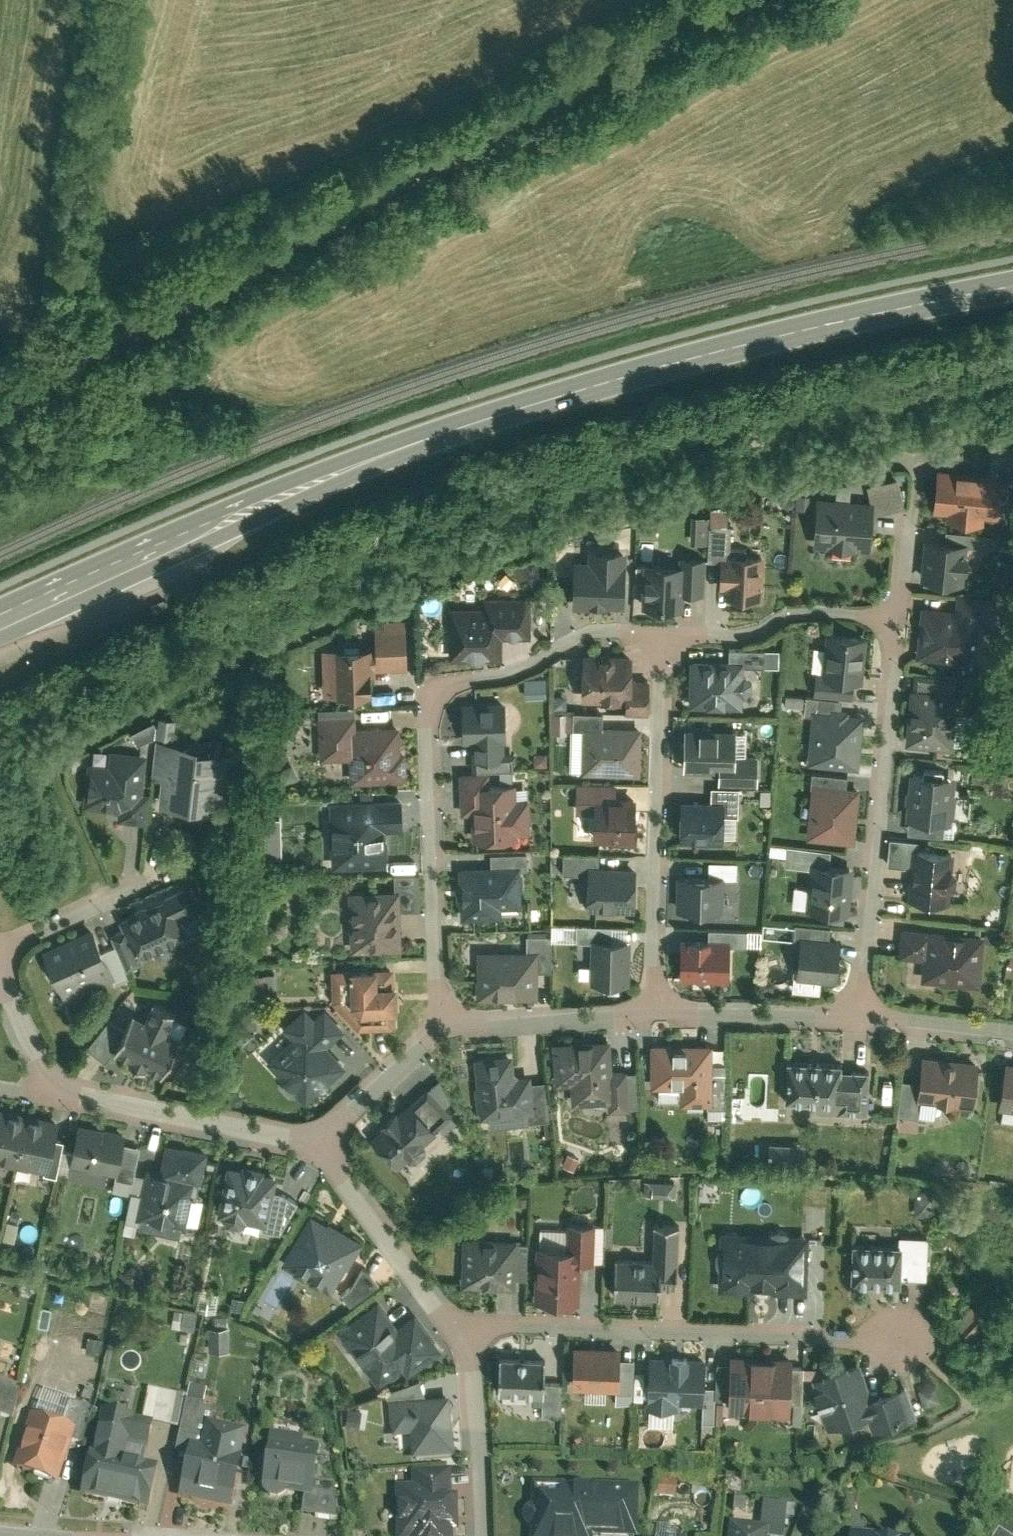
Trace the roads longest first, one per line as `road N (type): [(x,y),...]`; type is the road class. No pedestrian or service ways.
road 1 (secondary): [(1012,281),(787,327),(562,388),(338,472),(0,618)]
road 2 (unclassified): [(0,417),(62,363),(727,0)]
road 3 (residential): [(658,638),(582,635),(502,675),(431,694),(442,1030)]
road 4 (residential): [(453,1338),(511,1325),(901,1342)]
road 5 (residential): [(855,1017),(889,615)]
road 6 (residential): [(653,1015),(658,638)]
road 7 (residential): [(53,1092),(319,1148)]
road 8 (residential): [(889,615),(790,612),(748,634),(658,638)]
road 9 (residential): [(319,1148),(453,1338)]
road 10 (residential): [(442,1030),(653,1015)]
road 11 (residential): [(653,1015),(855,1017)]
road 12 (residential): [(453,1338),(473,1394),(483,1535)]
road 13 (residential): [(319,1148),(442,1030)]
road 14 (residential): [(149,878),(0,953)]
road 15 (residential): [(855,1017),(1012,1034)]
road 16 (residential): [(0,978),(53,1092)]

